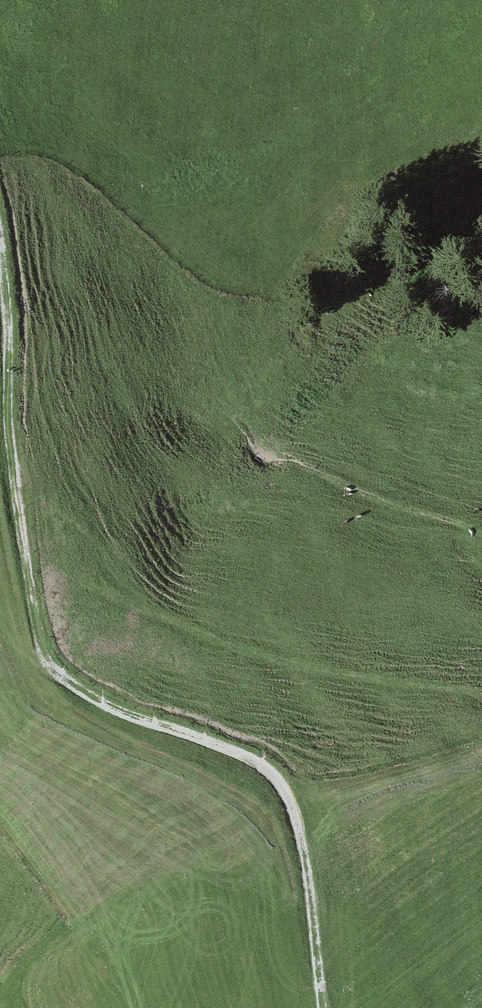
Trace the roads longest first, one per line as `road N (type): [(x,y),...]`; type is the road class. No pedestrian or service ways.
road 1 (track): [(0,195),(19,330),(16,489),(39,626),(55,669),(100,702),(255,763),(284,784),(307,851),(328,1007)]
road 2 (track): [(481,533),(373,502),(294,464),(260,461)]
road 3 (track): [(381,1007),(481,926)]

